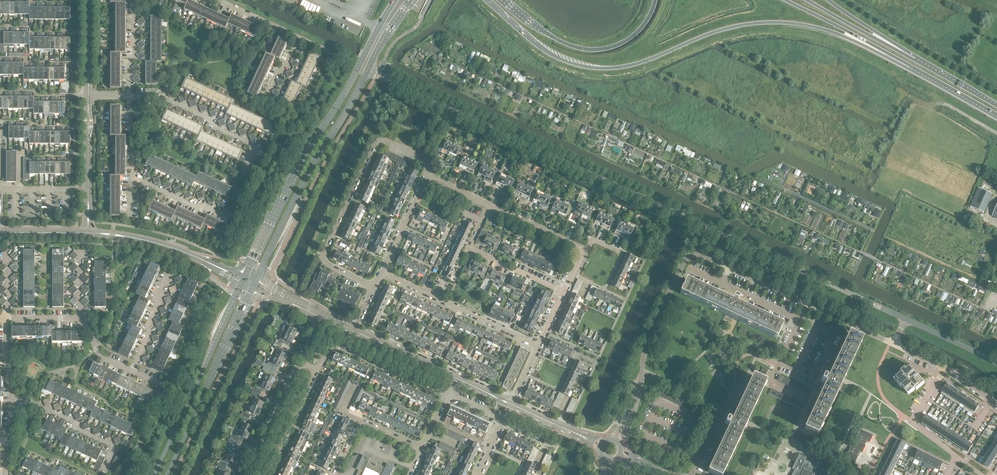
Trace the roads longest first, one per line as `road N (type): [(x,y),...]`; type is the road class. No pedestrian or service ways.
road 1 (tertiary): [(905,319),(386,78)]
road 2 (trunk): [(485,0),(551,55),(593,68),(641,63),(725,30),(777,23),(832,31),(912,67)]
road 3 (secondary): [(395,0),(243,278)]
road 4 (residential): [(375,287),(323,260),(375,145),(384,141),(424,159),(427,177)]
road 5 (secondary): [(255,283),(366,73)]
road 6 (residential): [(728,269),(700,256),(685,262),(651,332),(625,419)]
road 7 (secondary): [(243,278),(154,474)]
road 8 (secondary): [(167,474),(255,283)]
road 9 (trunk): [(655,0),(636,34),(592,50),(550,35),(504,0)]
road 10 (residential): [(539,347),(382,273)]
road 11 (residential): [(244,174),(256,147),(156,96),(126,96)]
road 12 (residential): [(448,394),(336,344),(317,369)]
road 13 (residential): [(983,474),(913,424),(946,368)]
road 14 (trunk): [(786,0),(912,67)]
road 15 (residential): [(106,470),(116,447),(33,404),(13,401)]
road 16 (residential): [(423,449),(360,420),(335,474)]
road 17 (trunk): [(919,61),(807,0)]
road 18 (residential): [(247,474),(301,362)]
road 19 (unclassified): [(781,363),(813,378),(834,334),(800,319)]

